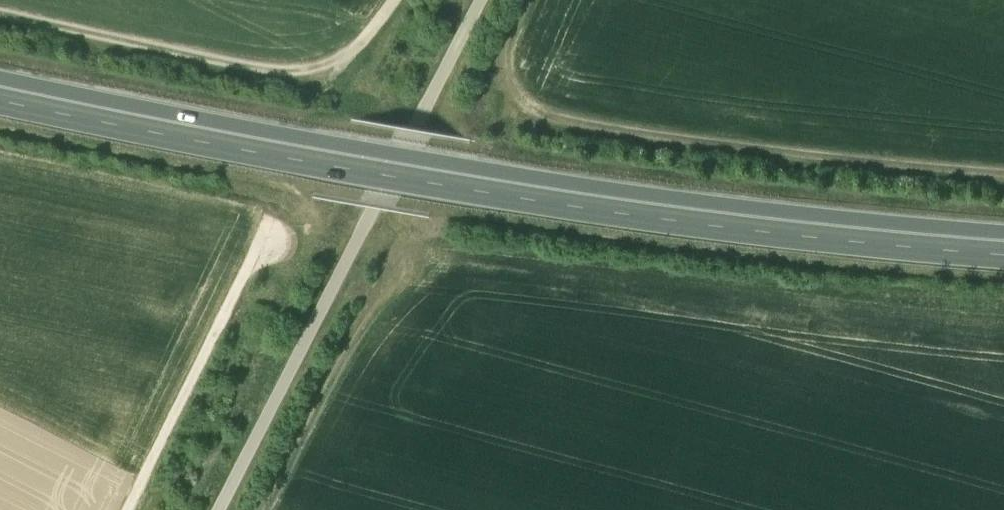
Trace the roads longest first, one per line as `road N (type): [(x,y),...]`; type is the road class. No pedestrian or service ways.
road 1 (trunk): [(0,92),(615,203),(1003,246)]
road 2 (track): [(541,0),(517,55),(515,84),(563,119),(1003,174)]
road 3 (track): [(478,0),(217,509)]
road 4 (track): [(0,13),(289,75),(340,64),(394,0)]
road 5 (track): [(128,509),(271,242)]
road 6 (track): [(264,509),(404,268)]

